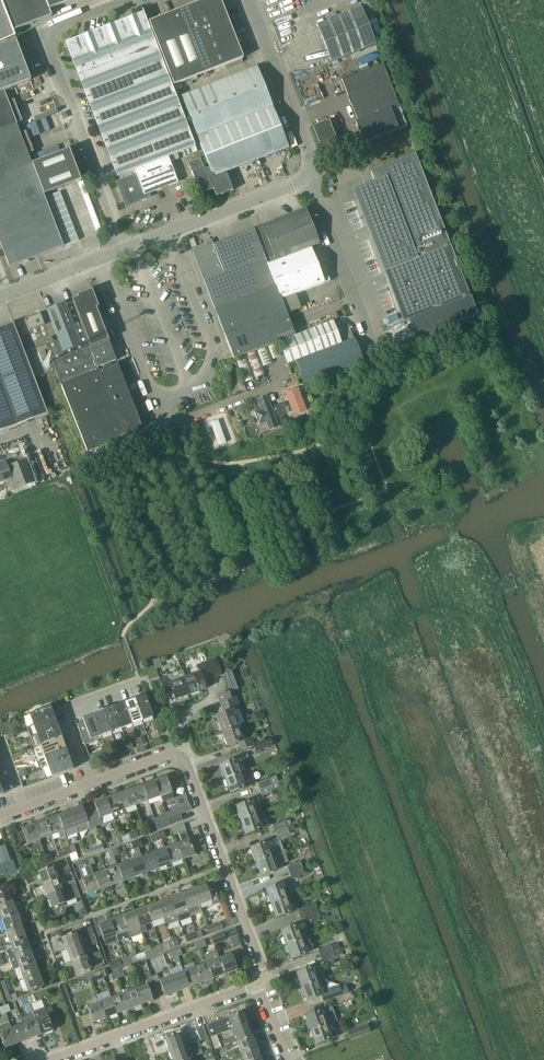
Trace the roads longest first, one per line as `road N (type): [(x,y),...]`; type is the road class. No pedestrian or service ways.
road 1 (unclassified): [(169,235),(212,360),(194,390),(169,399),(153,394),(101,260)]
road 2 (residential): [(93,782),(169,755),(186,758),(263,969),(259,983)]
road 3 (unclassified): [(137,0),(44,36),(123,251)]
road 4 (residential): [(259,983),(55,1059)]
road 5 (unclassified): [(378,352),(310,175)]
road 6 (unclassified): [(310,175),(312,161),(248,0)]
road 7 (unclassified): [(169,235),(310,175)]
road 8 (residential): [(93,782),(69,711),(139,682)]

